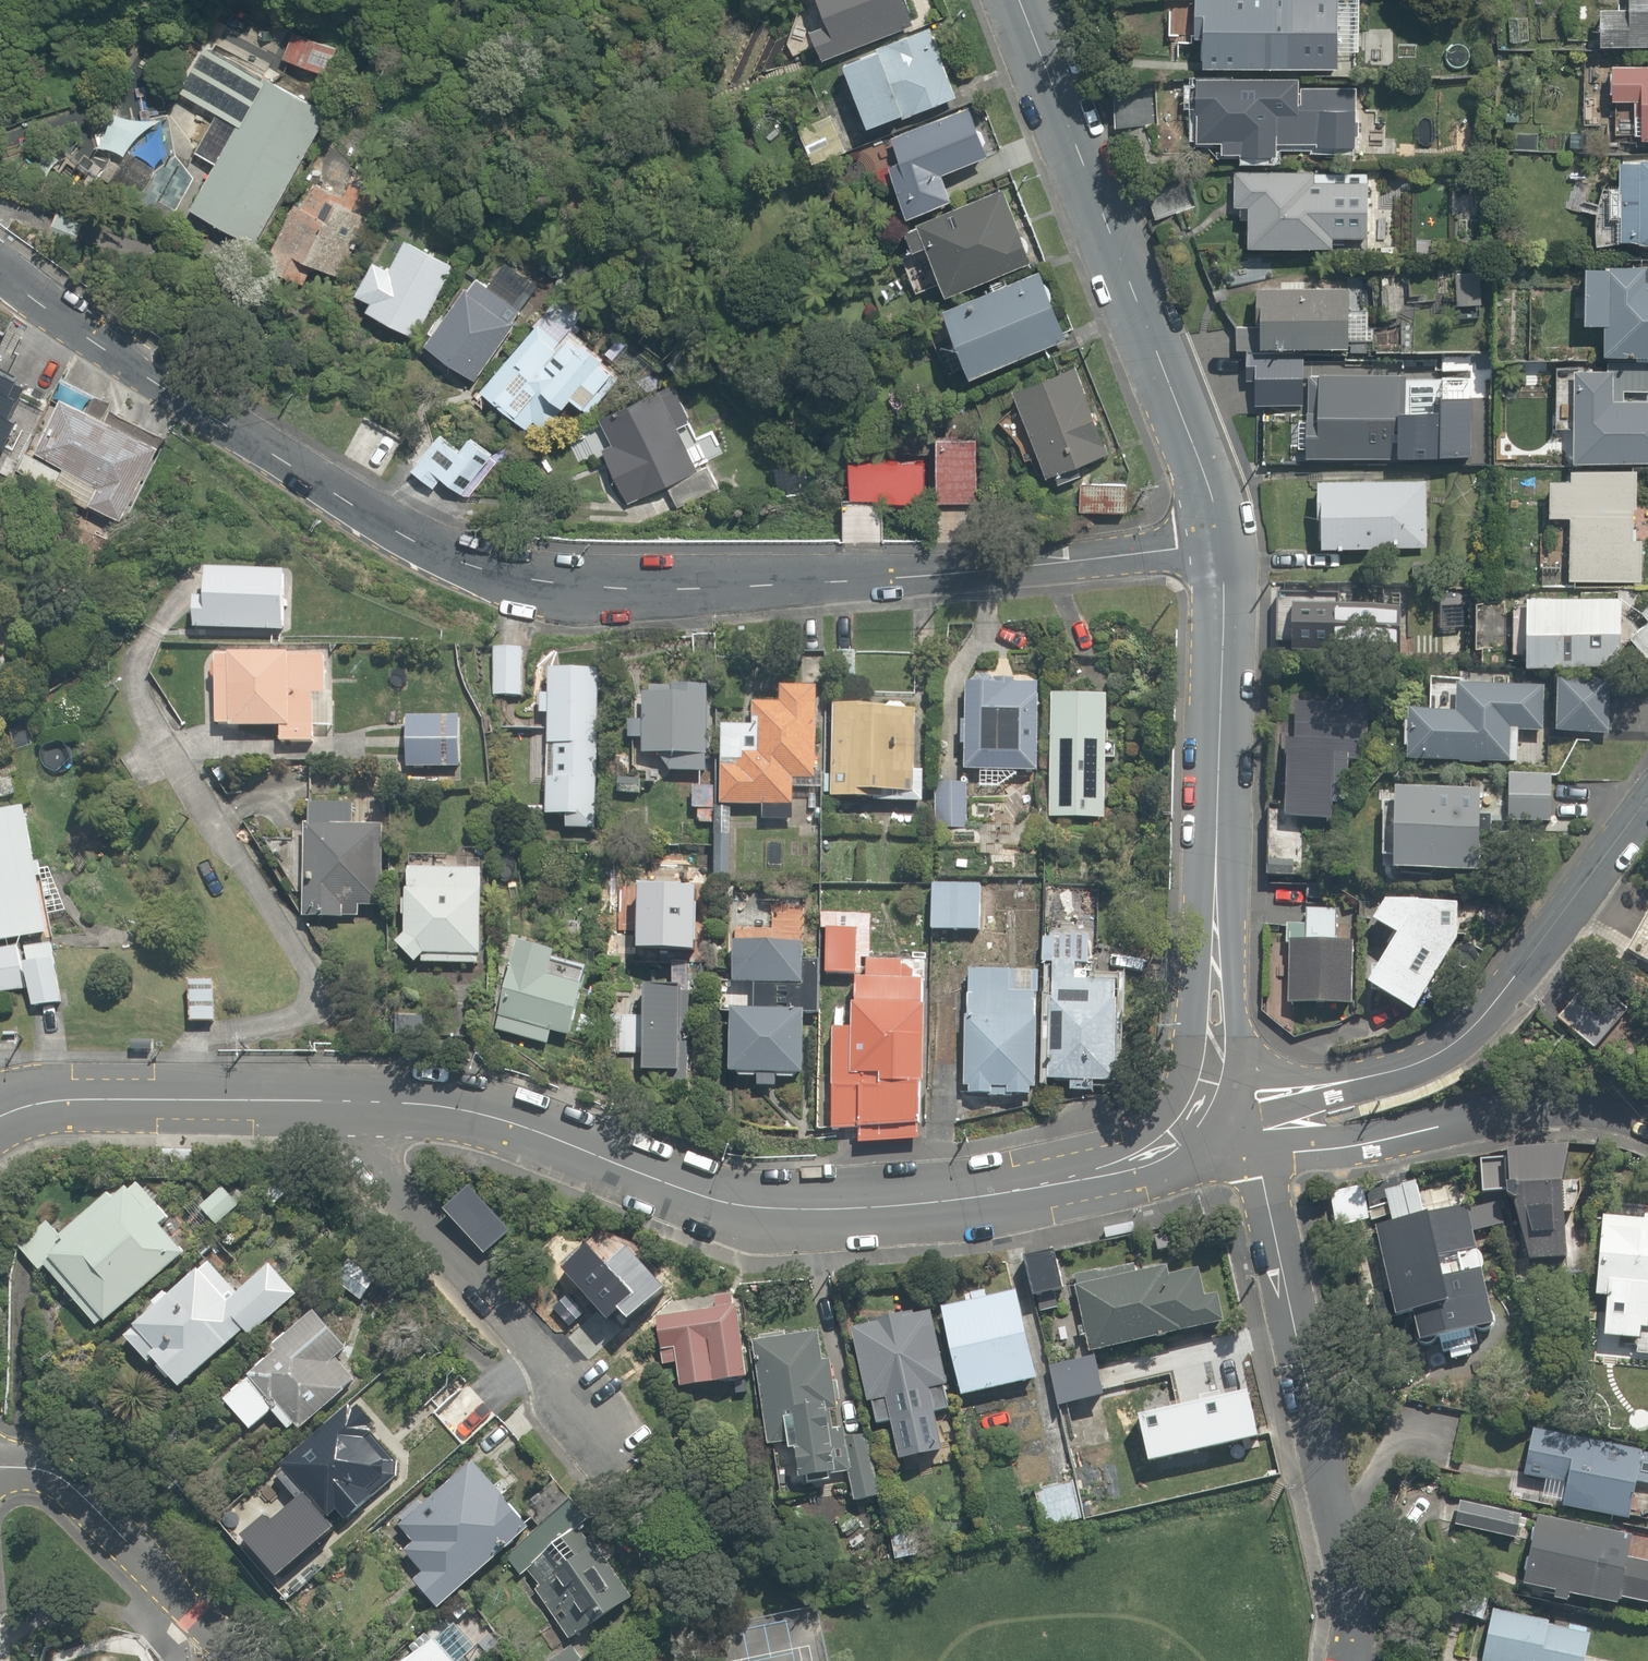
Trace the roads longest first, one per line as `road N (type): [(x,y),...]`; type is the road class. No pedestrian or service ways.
road 1 (residential): [(1220,545),(830,582),(562,581),(487,569),(429,547),(0,275)]
road 2 (tertiary): [(341,1096),(494,1112),(709,1195),(756,1203),(1016,1187),(1236,1138)]
road 3 (tertiary): [(1220,545),(1217,1031),(1236,1138)]
road 4 (tertiary): [(1022,0),(1171,381),(1220,545)]
road 5 (residential): [(1647,797),(1494,1004),(1450,1047),(1406,1067),(1301,1091),(1236,1138)]
road 6 (residential): [(200,1094),(197,1059),(213,1037),(287,1020),(308,1005),(315,977),(294,934),(160,743),(137,667)]
road 7 (residential): [(1236,1138),(1263,1173),(1352,1607),(1353,1660)]
road 8 (residential): [(341,1096),(383,1176),(615,1441)]
road 9 (residential): [(1236,1138),(1296,1152),(1514,1114),(1591,1116),(1647,1131)]
road 10 (residential): [(0,1464),(63,1480),(248,1660)]
road 11 (tertiary): [(0,1111),(72,1094),(200,1094)]
road 12 (tertiary): [(200,1094),(341,1096)]

